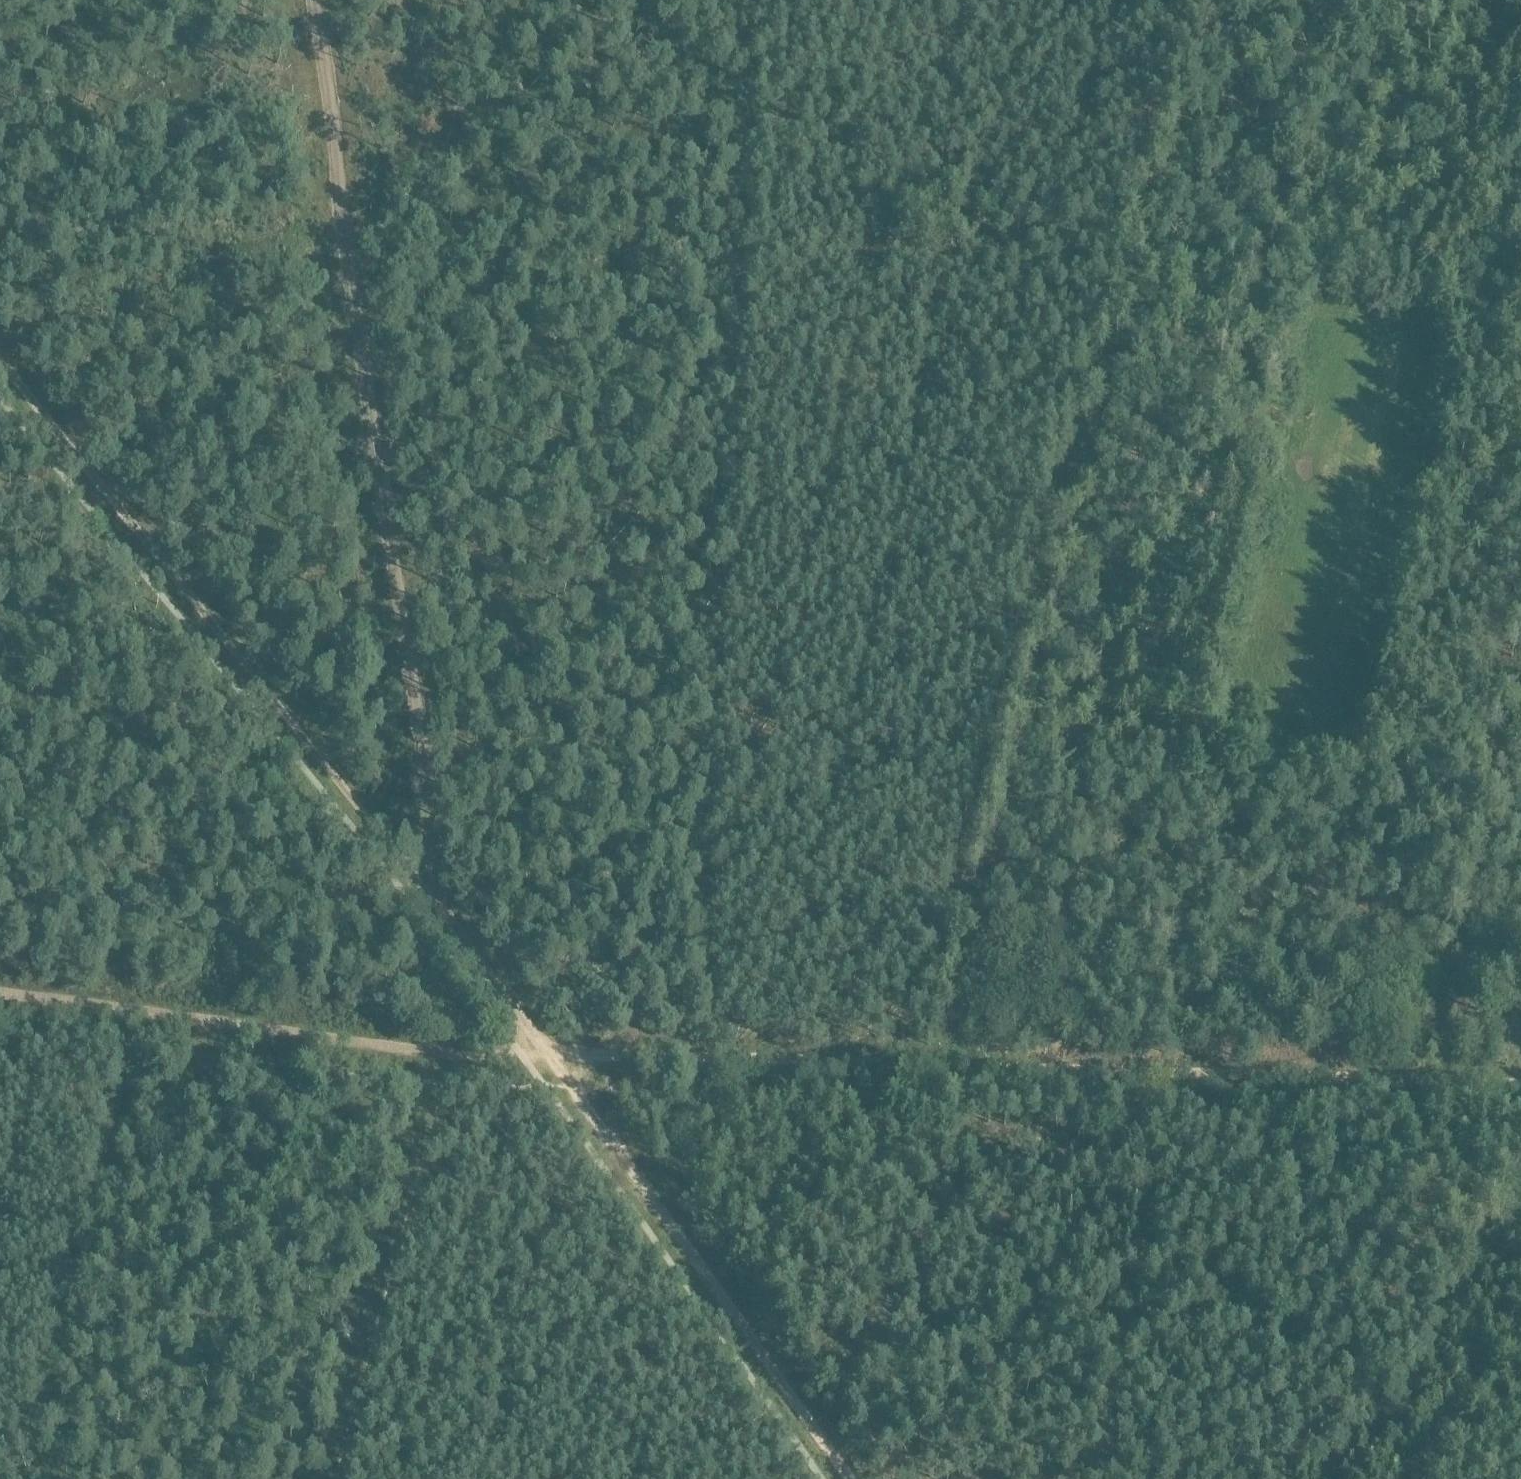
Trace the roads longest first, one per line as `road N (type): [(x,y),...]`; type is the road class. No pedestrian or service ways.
road 1 (track): [(553,1056),(1520,1084)]
road 2 (track): [(432,899),(341,231),(319,0)]
road 3 (track): [(432,899),(0,360)]
road 4 (track): [(0,994),(447,1055),(553,1056)]
road 5 (track): [(847,1478),(553,1056)]
road 6 (track): [(447,1055),(335,1478)]
road 7 (track): [(553,1056),(432,899)]
road 8 (track): [(1520,1321),(1422,1478)]

